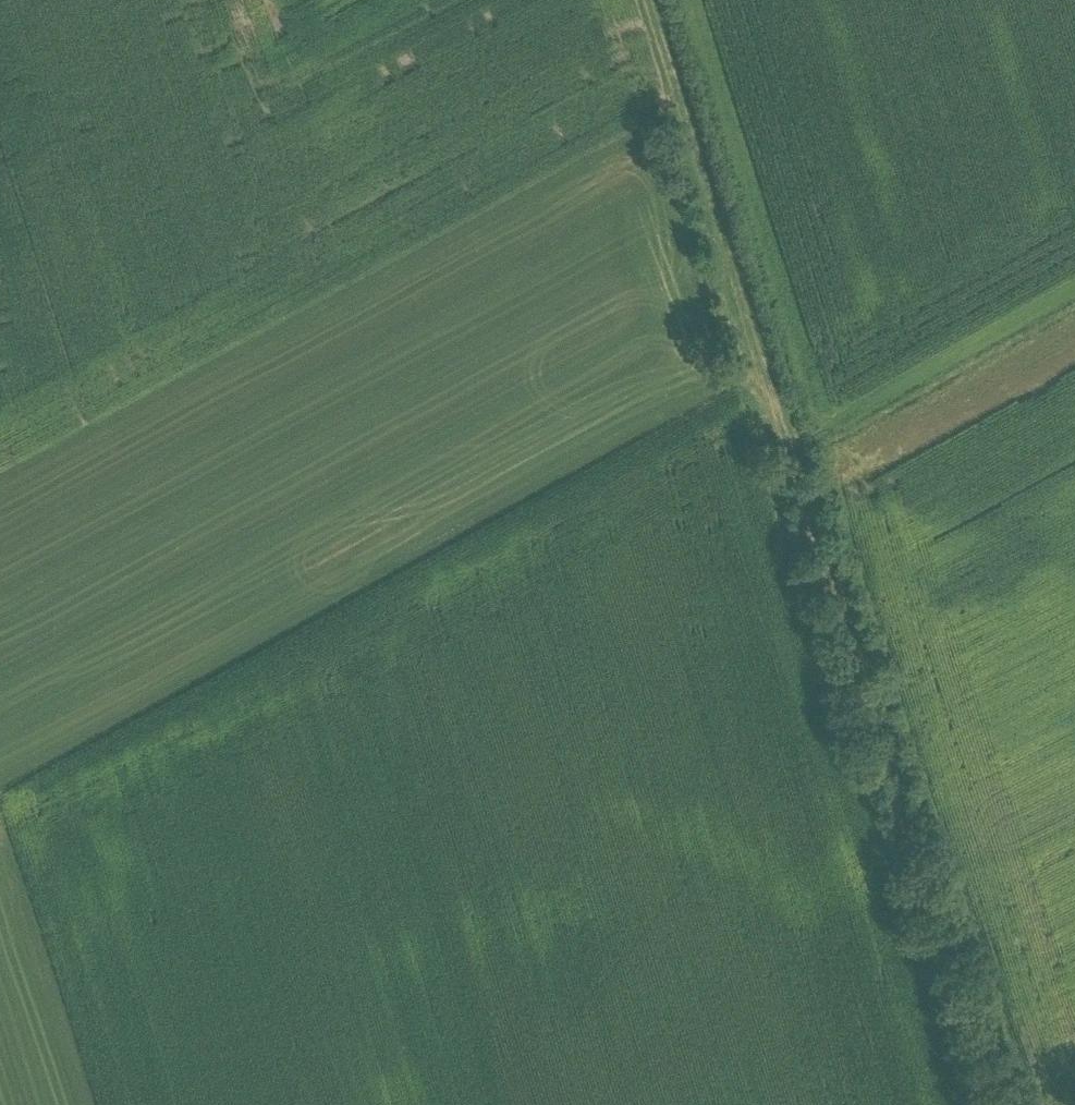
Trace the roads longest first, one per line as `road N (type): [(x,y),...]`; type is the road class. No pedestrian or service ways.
road 1 (track): [(646,0),(991,1104)]

